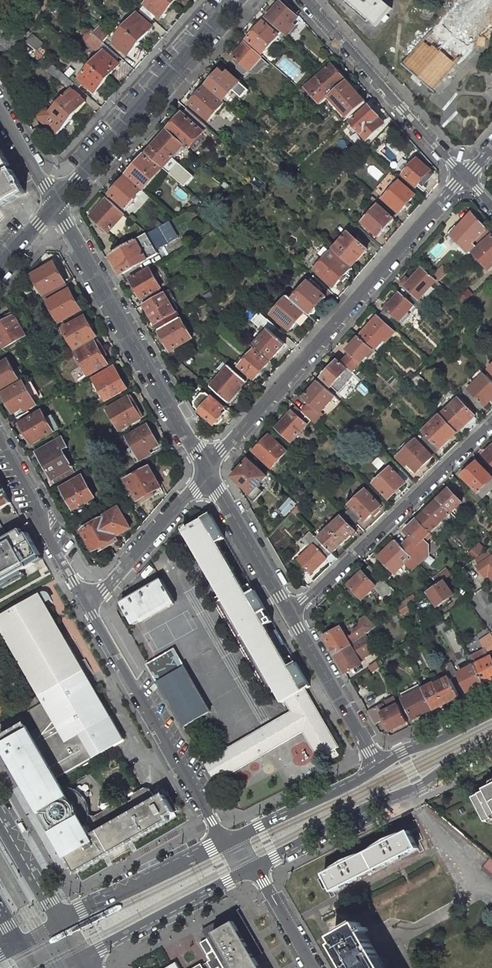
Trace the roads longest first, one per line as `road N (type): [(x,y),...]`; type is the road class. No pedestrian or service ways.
road 1 (residential): [(208,474),(463,178)]
road 2 (residential): [(208,474),(54,203)]
road 3 (residential): [(88,600),(224,843)]
road 4 (residential): [(292,615),(491,424)]
road 5 (residential): [(54,203),(235,0)]
road 6 (tertiary): [(252,868),(491,743)]
road 7 (tertiary): [(78,958),(252,868)]
road 8 (tertiary): [(224,843),(58,925)]
road 9 (residential): [(0,442),(88,600)]
road 10 (residential): [(380,767),(292,615)]
road 11 (residential): [(88,600),(208,474)]
road 12 (tertiary): [(380,767),(224,843)]
road 13 (residential): [(292,615),(208,474)]
road 14 (tertiary): [(491,713),(380,767)]

